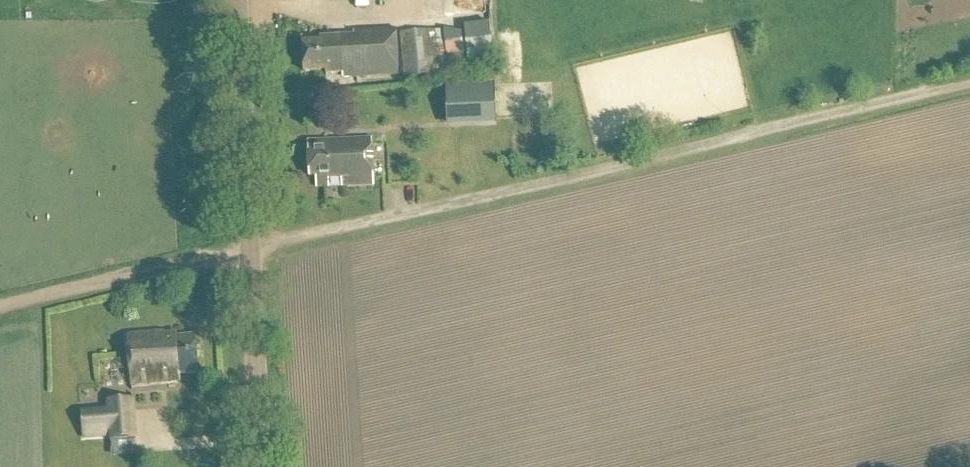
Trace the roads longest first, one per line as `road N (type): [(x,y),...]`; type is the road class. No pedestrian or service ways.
road 1 (tertiary): [(262,466),(238,0)]
road 2 (track): [(251,250),(0,310)]

